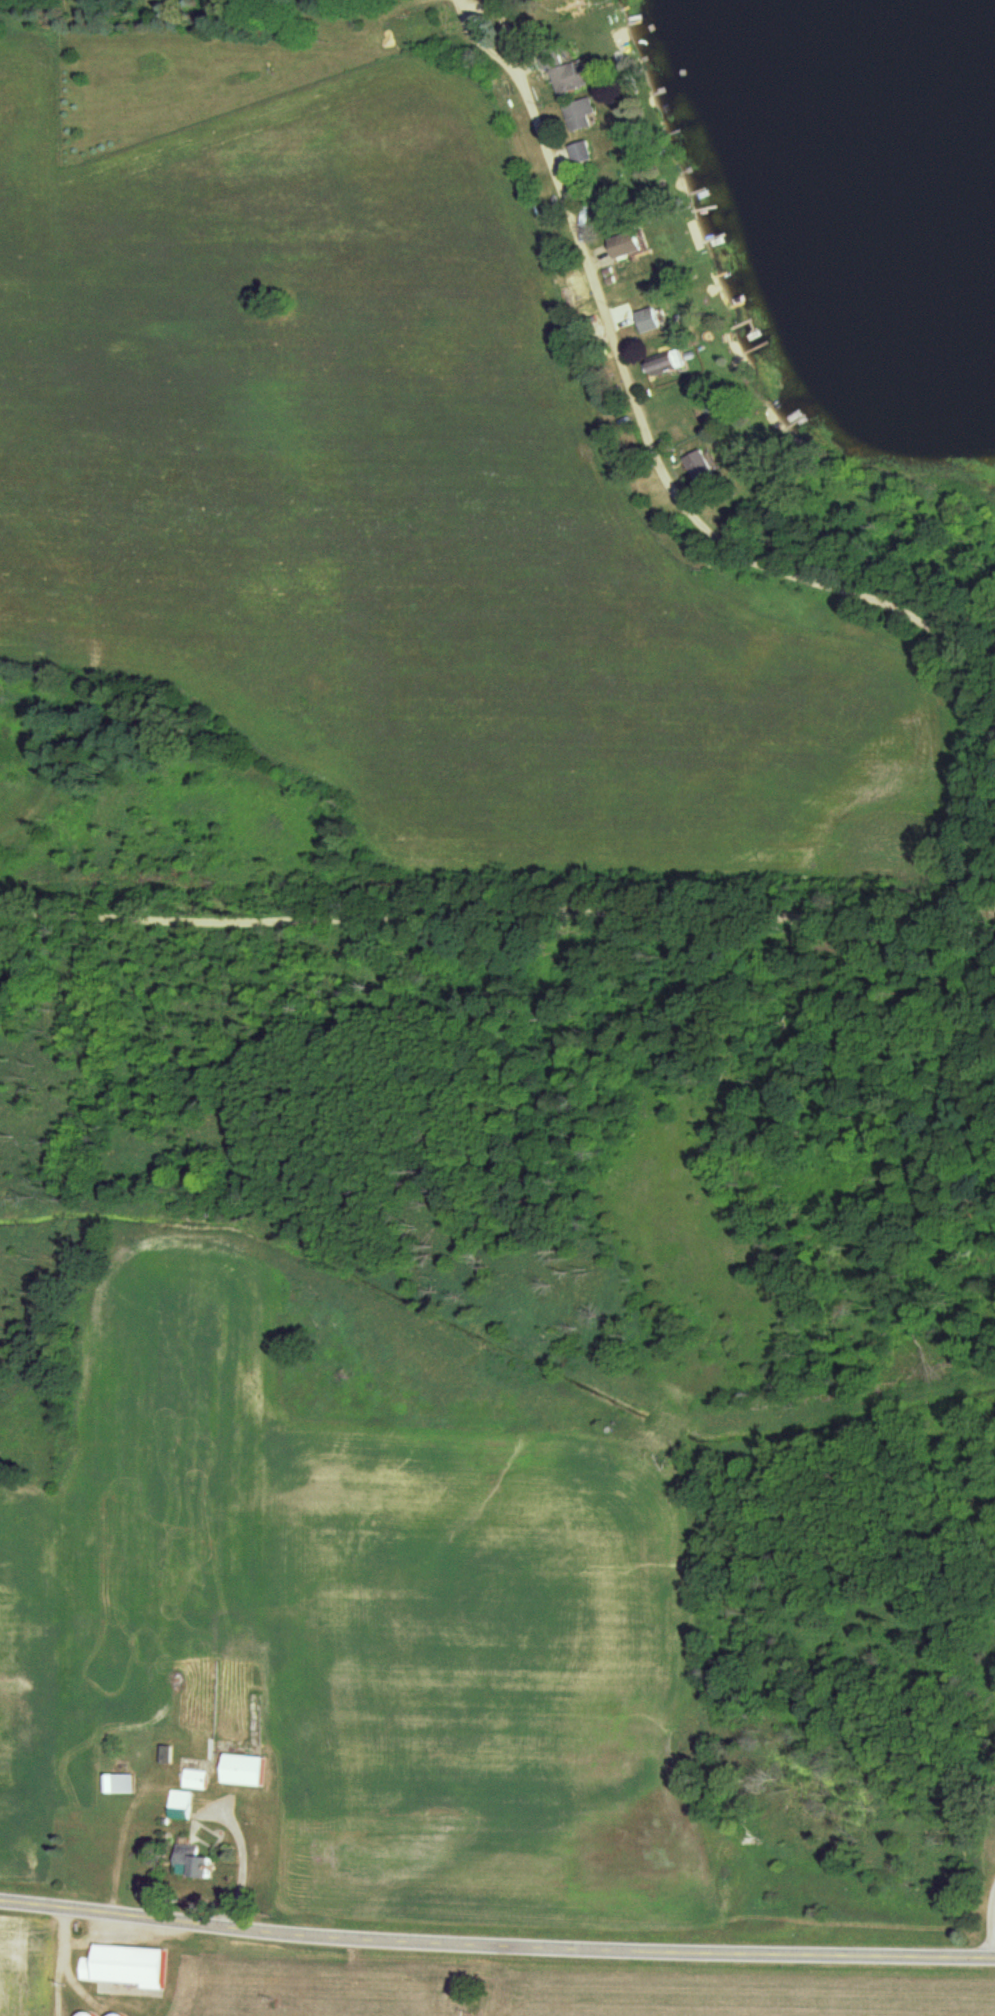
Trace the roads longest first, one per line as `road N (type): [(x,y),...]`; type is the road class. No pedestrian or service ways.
road 1 (residential): [(0,911),(870,905),(922,897),(946,871),(974,786),(975,687),(961,646),(931,618),(750,553),(696,517),(651,441),(525,80),(467,0)]
road 2 (residential): [(994,1954),(299,1928),(57,1902)]

